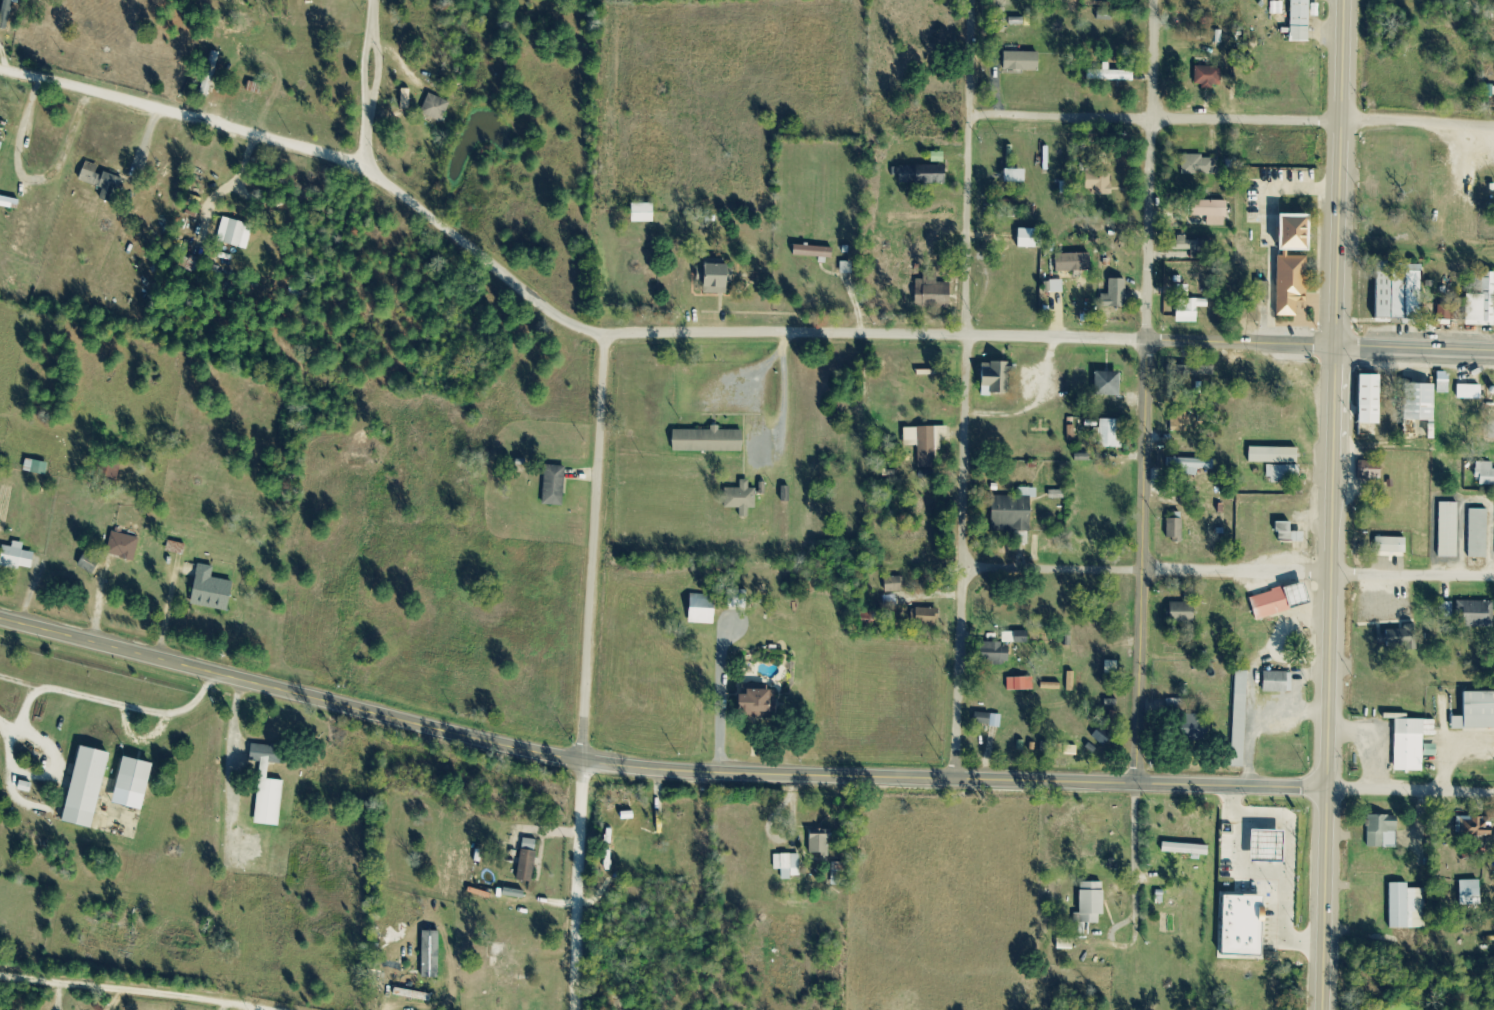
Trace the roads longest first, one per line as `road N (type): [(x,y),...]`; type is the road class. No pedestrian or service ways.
road 1 (secondary): [(0,618),(560,757),(656,769),(1327,786)]
road 2 (residential): [(1149,340),(604,334),(565,319),(366,168)]
road 3 (residential): [(954,779),(973,0)]
road 4 (residential): [(577,1009),(604,334)]
road 5 (residential): [(964,570),(1493,574)]
road 6 (residential): [(972,118),(1493,126)]
road 7 (tertiary): [(1137,783),(1149,340)]
road 8 (primary): [(1335,348),(1327,786)]
road 9 (residential): [(0,68),(366,168)]
road 10 (primary): [(1335,348),(1346,0)]
road 11 (residential): [(1149,340),(1156,0)]
road 12 (residential): [(266,1009),(0,973)]
road 13 (primary): [(1322,1009),(1327,786)]
road 14 (tertiary): [(1335,348),(1149,340)]
road 15 (residential): [(366,168),(377,0)]
road 16 (residential): [(1327,786),(1493,791)]
road 17 (secondary): [(1493,352),(1335,348)]
road 18 (residential): [(718,770),(720,657),(732,620)]

